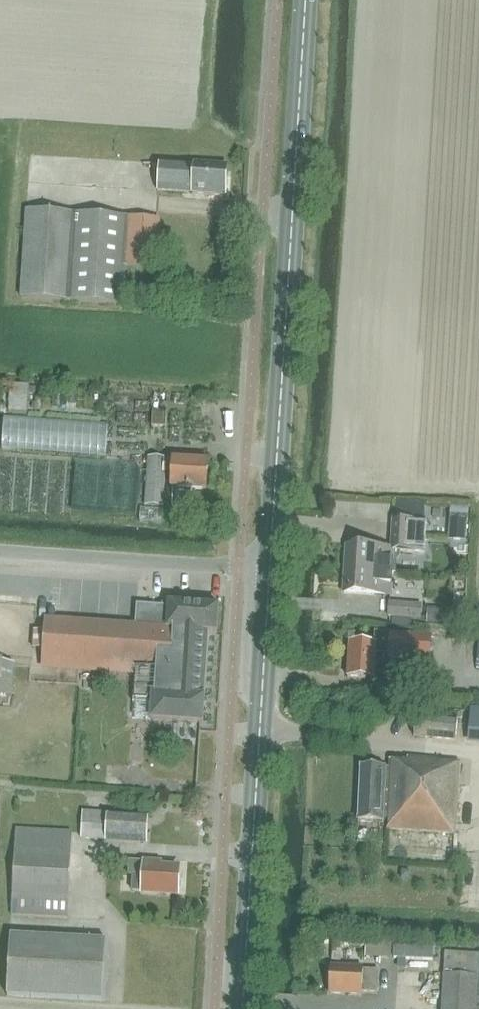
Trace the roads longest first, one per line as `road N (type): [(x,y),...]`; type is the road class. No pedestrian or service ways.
road 1 (tertiary): [(241,1008),(306,0)]

